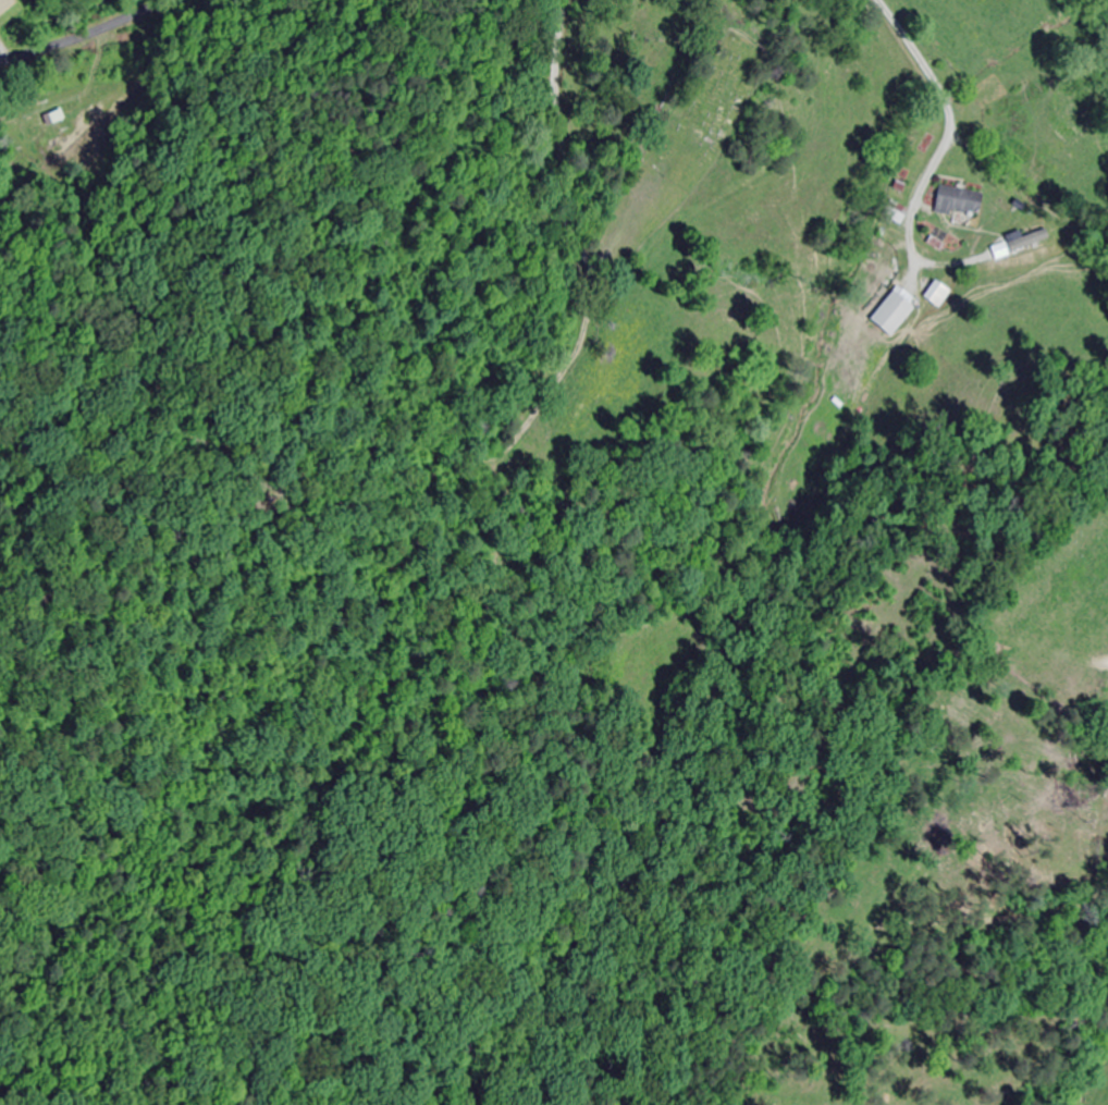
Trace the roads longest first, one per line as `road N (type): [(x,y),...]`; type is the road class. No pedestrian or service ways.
road 1 (residential): [(0,63),(168,0)]

